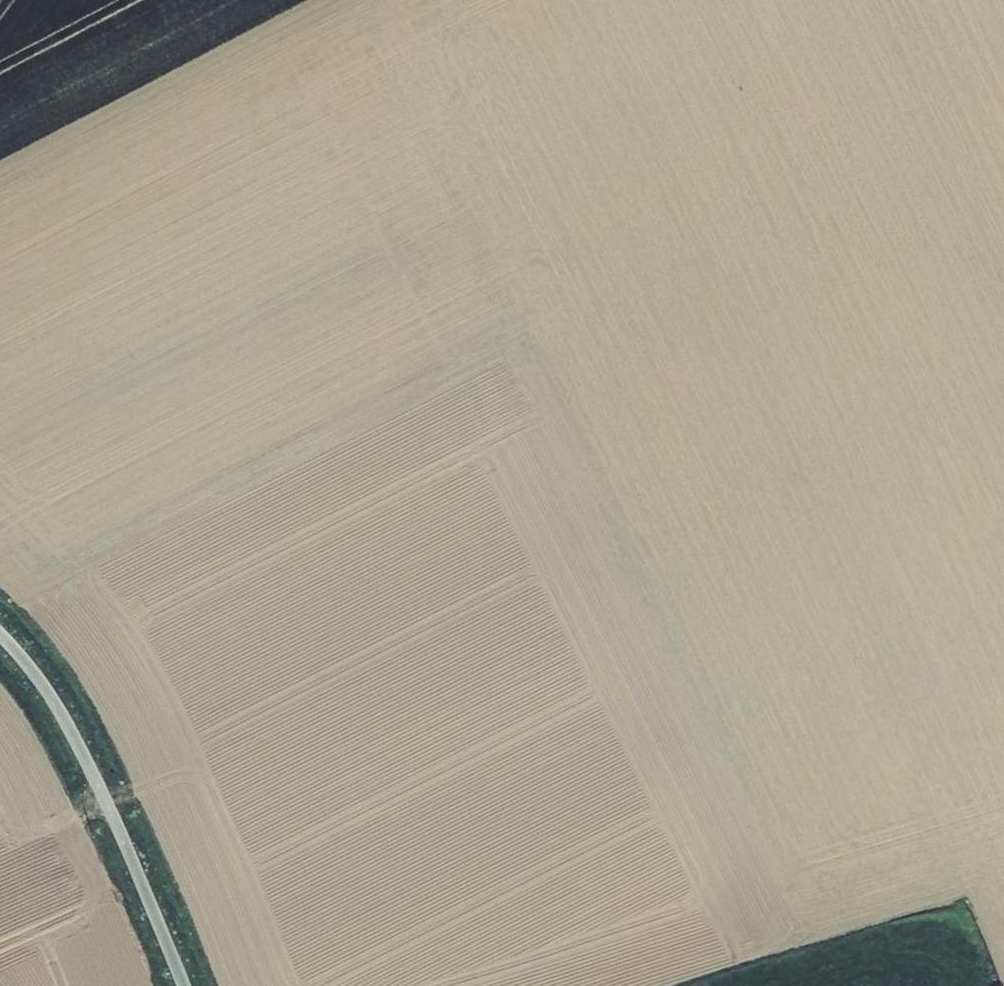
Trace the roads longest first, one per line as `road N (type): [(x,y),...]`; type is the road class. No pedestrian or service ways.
road 1 (unclassified): [(0,633),(62,715),(183,985)]

